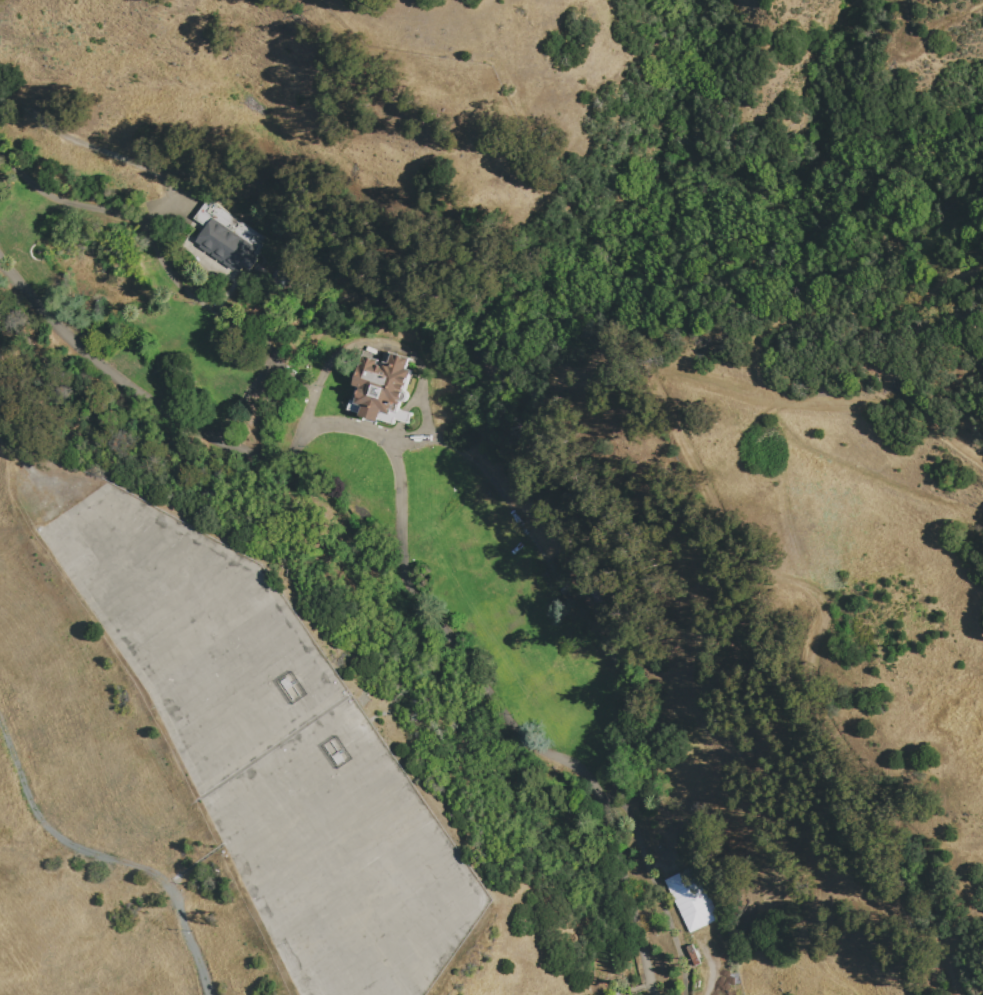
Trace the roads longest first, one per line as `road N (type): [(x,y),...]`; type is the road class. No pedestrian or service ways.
road 1 (track): [(982,466),(895,407),(775,404),(680,372),(650,373),(695,471),(760,570),(810,586),(828,618),(802,681),(901,901)]

